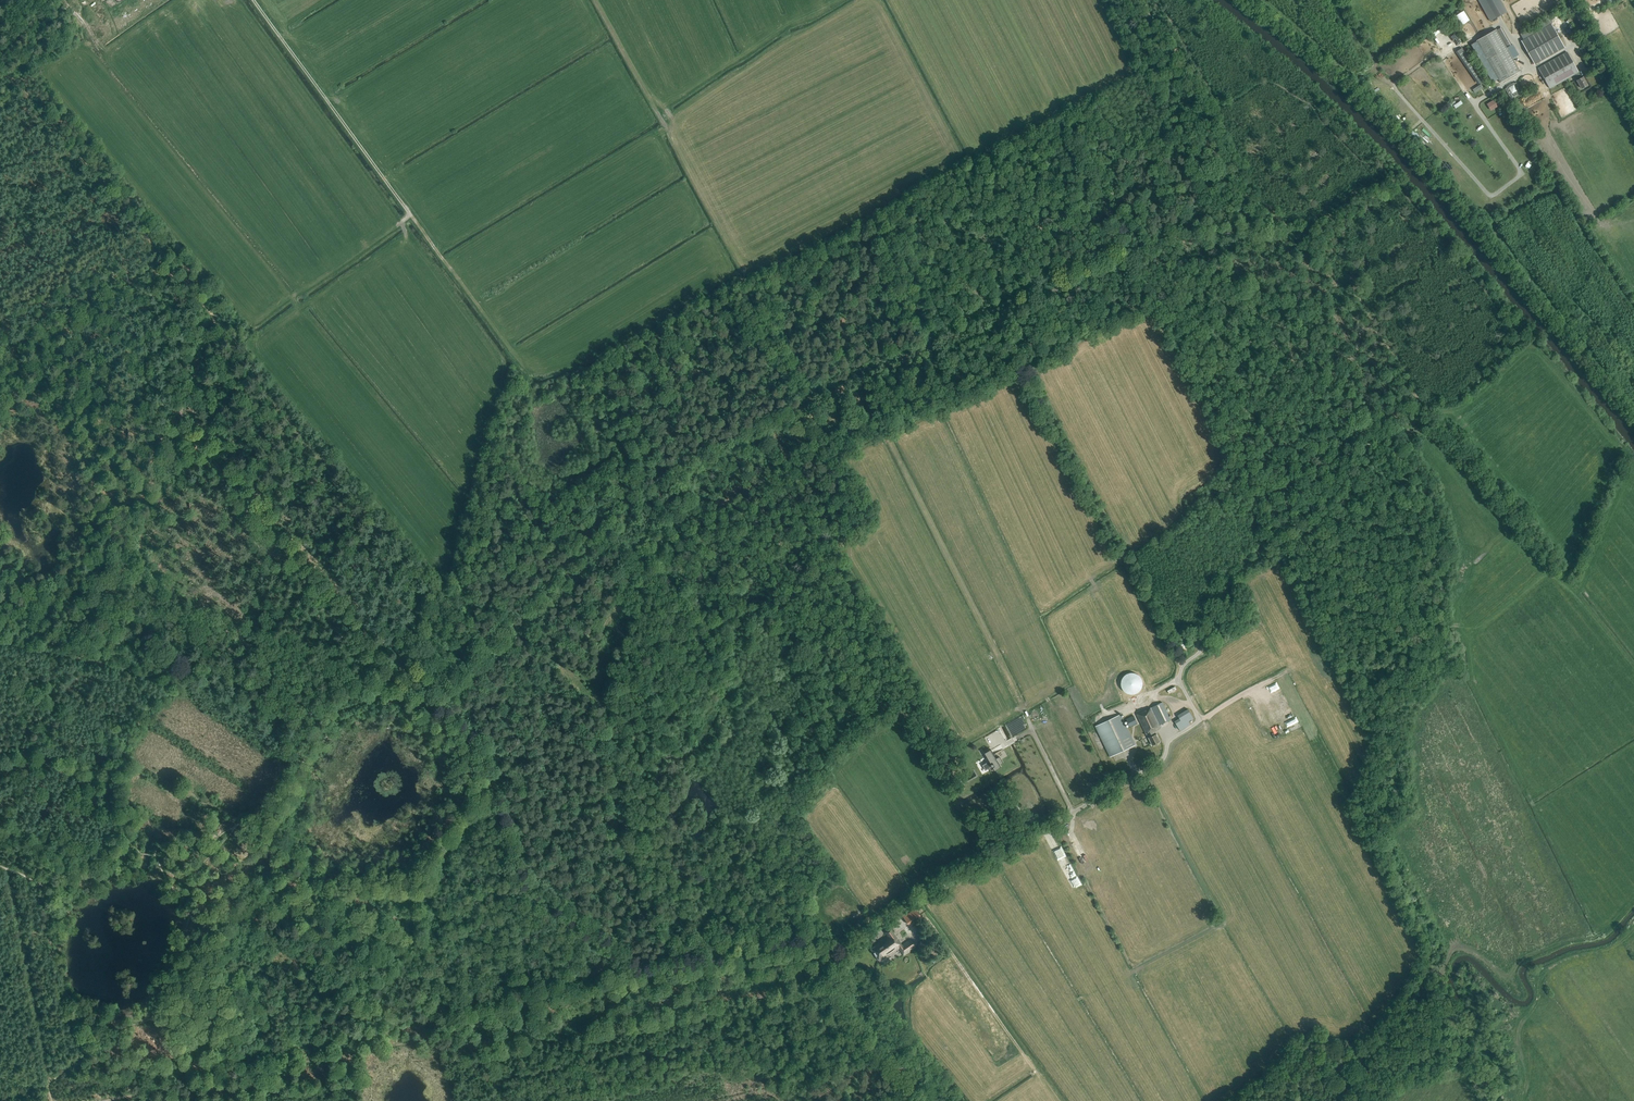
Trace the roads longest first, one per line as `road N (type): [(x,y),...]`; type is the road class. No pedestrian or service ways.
road 1 (track): [(404,701),(375,651),(175,414),(205,314),(7,76),(0,80)]
road 2 (track): [(1183,667),(1000,317),(1131,253),(1057,110)]
road 3 (track): [(932,346),(684,470),(428,706)]
road 4 (unclassified): [(433,708),(485,758),(516,868),(636,966),(810,940),(821,962)]
road 5 (unclassified): [(1200,652),(1180,677),(1198,721),(1169,741),(1160,763),(821,962)]
road 6 (track): [(1200,652),(1219,634),(1223,594),(1238,572),(1299,536),(1286,485),(1434,417)]
road 7 (track): [(175,414),(113,667)]
road 8 (track): [(1000,317),(932,346),(873,209)]
road 9 (track): [(0,640),(175,682)]
road 10 (unclassified): [(929,1100),(821,962)]
road 11 (unclassified): [(1633,115),(1570,0)]

